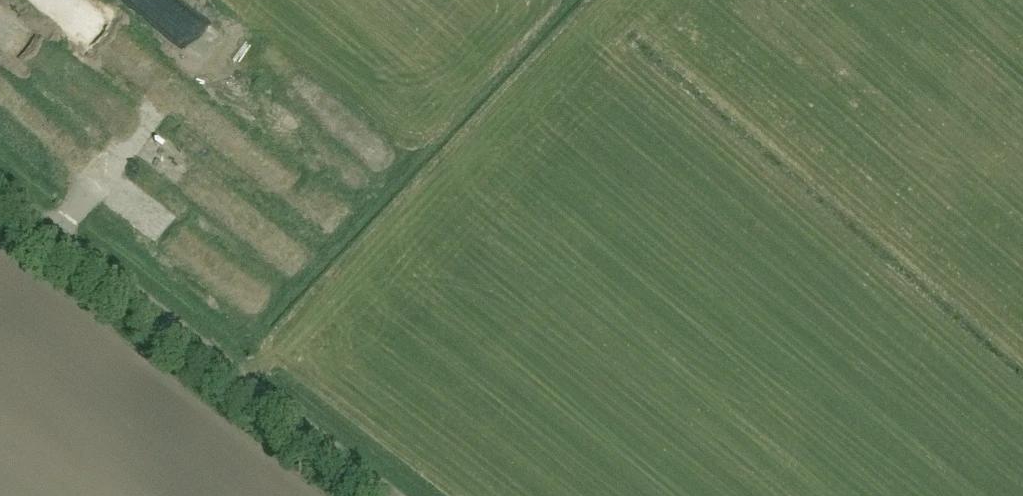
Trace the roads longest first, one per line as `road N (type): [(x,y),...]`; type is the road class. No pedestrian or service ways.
road 1 (unclassified): [(389,495),(0,190)]

